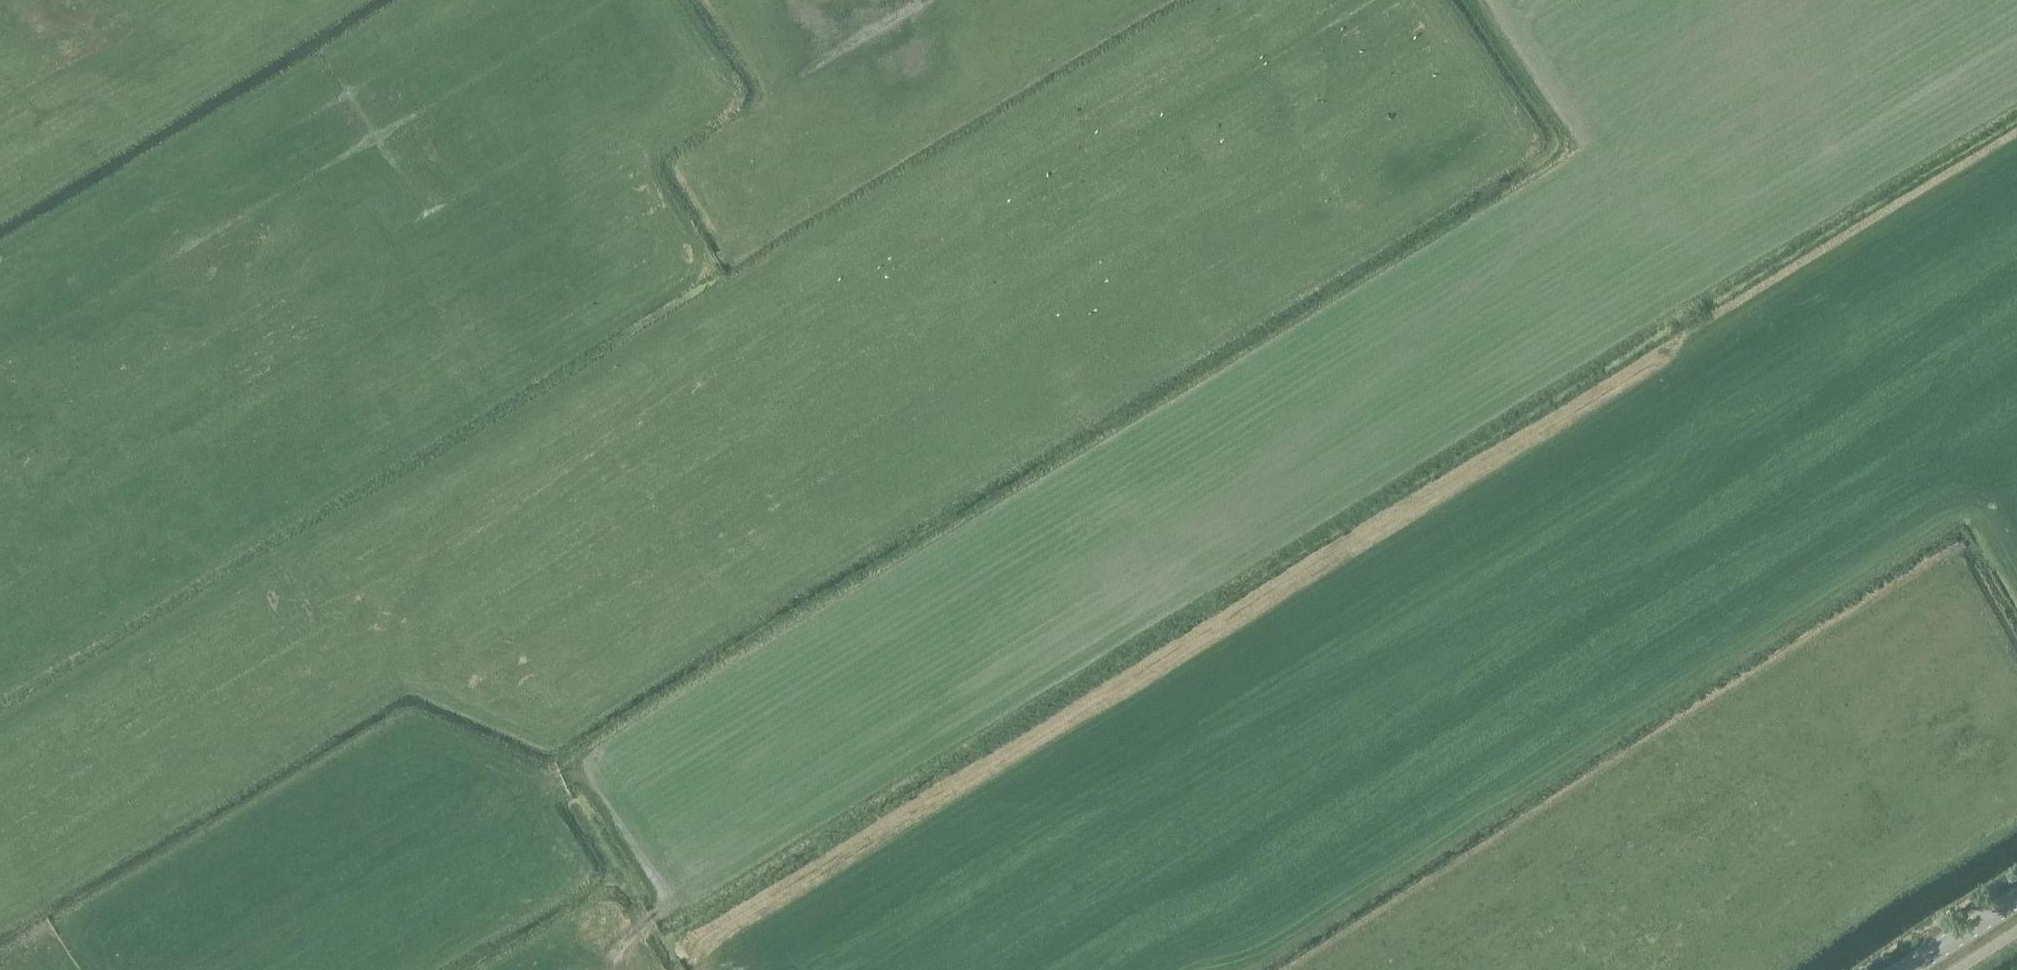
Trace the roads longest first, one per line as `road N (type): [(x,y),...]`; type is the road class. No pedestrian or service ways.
road 1 (tertiary): [(1906,969),(2016,898)]

